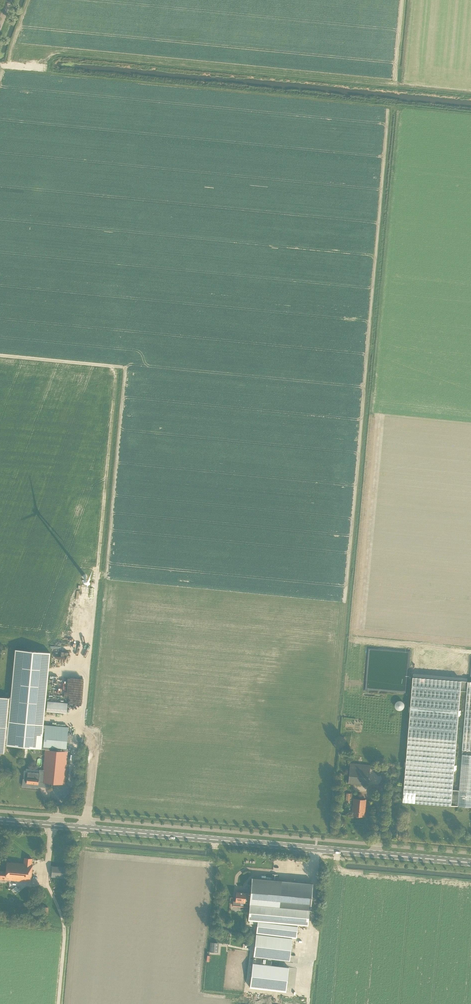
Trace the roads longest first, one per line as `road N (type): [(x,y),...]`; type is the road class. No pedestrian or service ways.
road 1 (secondary): [(470,862),(0,820)]

